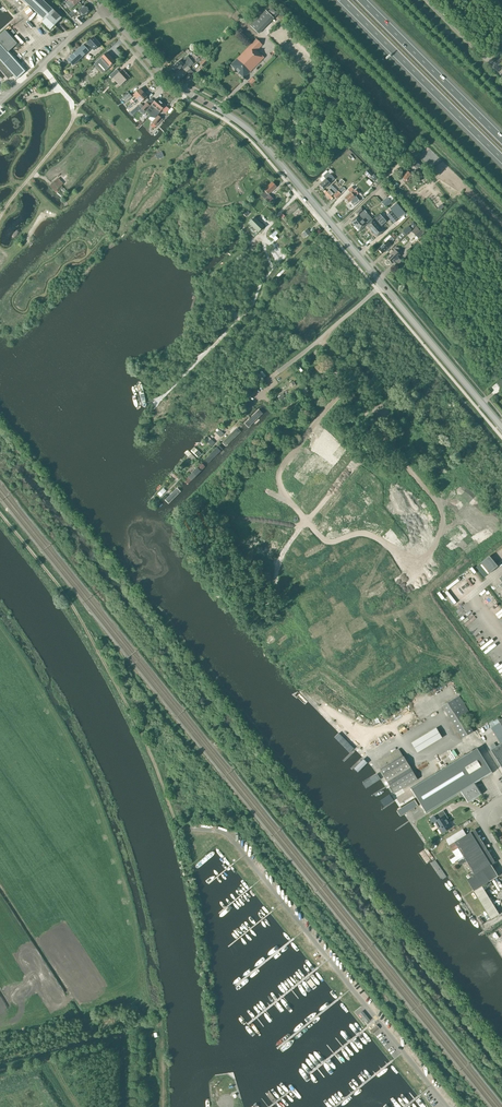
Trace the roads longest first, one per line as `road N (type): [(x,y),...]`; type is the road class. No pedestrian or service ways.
road 1 (track): [(322,337),(342,383),(439,504),(441,530),(429,556),(401,554),(368,534),(323,539),(282,492),(280,472),(326,409)]
road 2 (tertiary): [(382,285),(267,149),(166,77),(105,9)]
road 3 (track): [(172,817),(149,753),(75,611),(0,513)]
road 4 (motorway): [(342,0),(501,160)]
road 5 (motorway): [(501,140),(362,0)]
road 6 (tertiary): [(501,428),(382,285)]
road 7 (track): [(0,219),(72,119),(42,66)]
road 8 (unclassified): [(382,285),(256,399)]
road 9 (residential): [(0,103),(100,14)]

